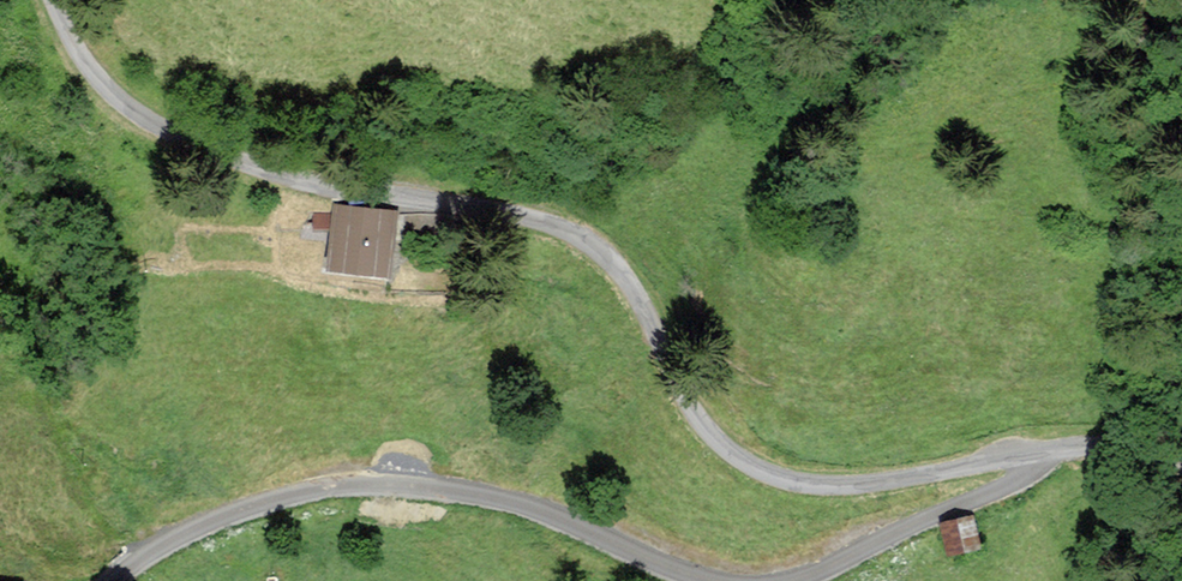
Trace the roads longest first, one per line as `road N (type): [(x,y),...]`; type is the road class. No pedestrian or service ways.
road 1 (unclassified): [(1181,466),(1101,454),(845,490),(756,474),(701,428),(649,316),(601,256),(540,226),(250,168),(159,135),(86,74),(49,0)]
road 2 (track): [(683,580),(496,503),(383,490),(274,496),(197,528),(120,580)]
road 3 (track): [(1028,461),(1031,471),(1012,486),(809,580)]

